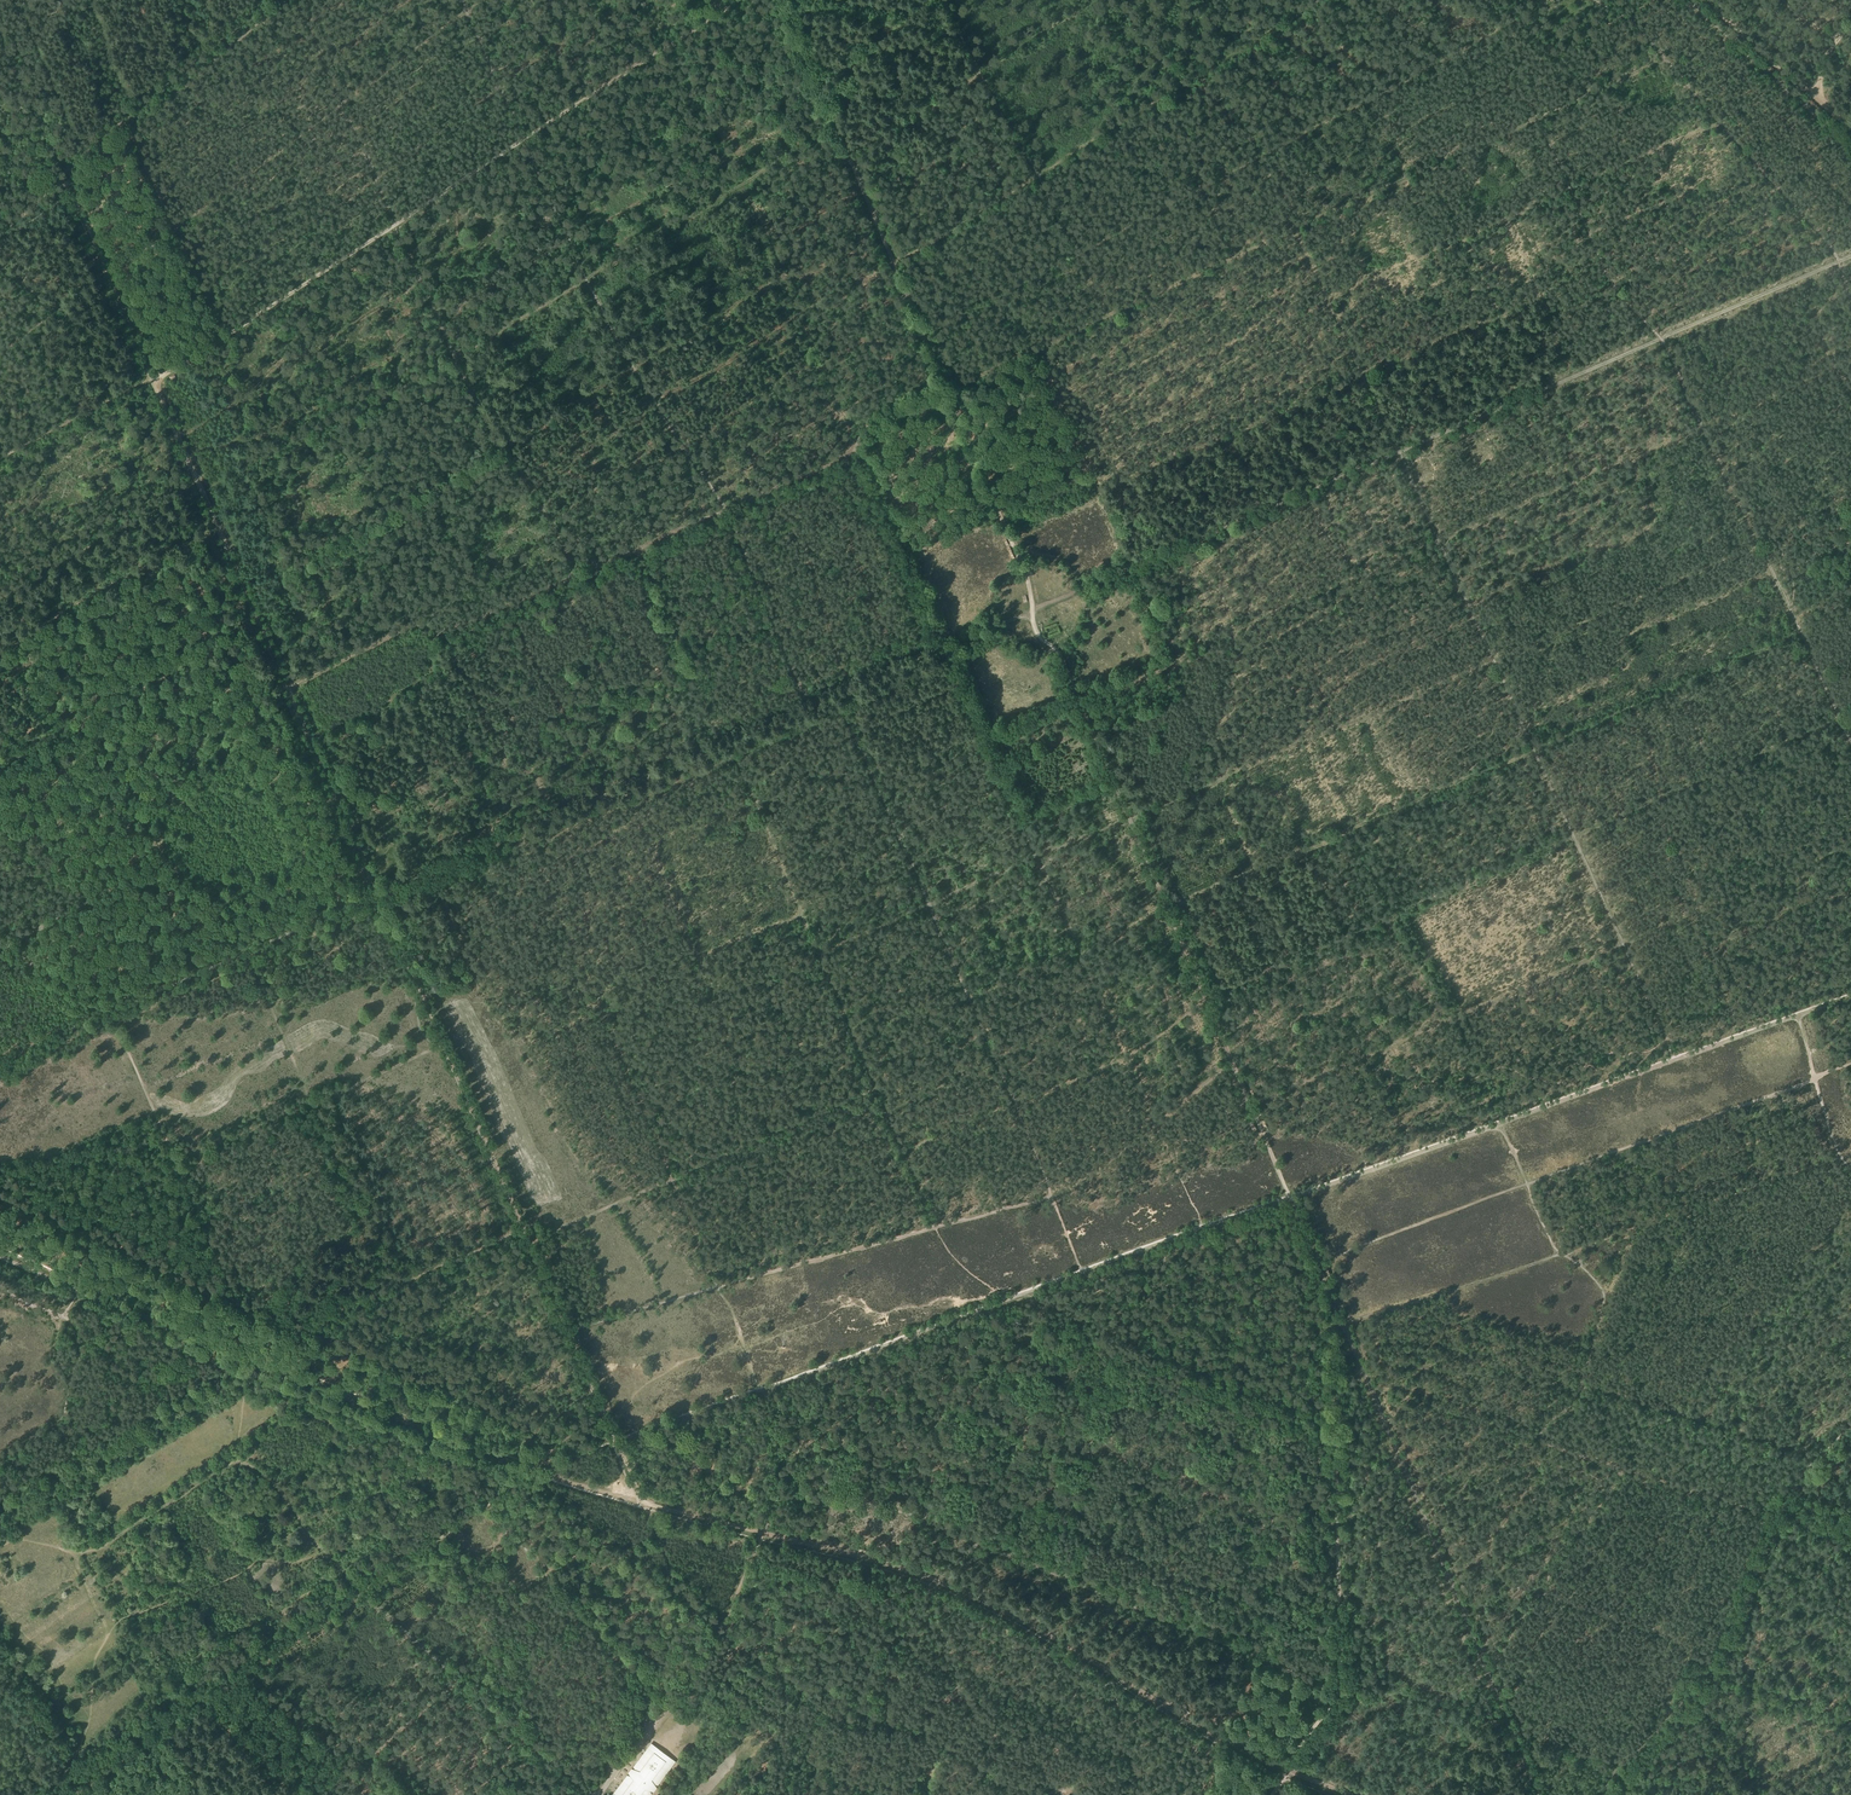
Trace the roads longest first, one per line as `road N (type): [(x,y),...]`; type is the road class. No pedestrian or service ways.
road 1 (track): [(820,957),(1756,546)]
road 2 (track): [(510,1463),(876,1559),(967,1593),(1260,1760),(1348,1794)]
road 3 (track): [(1032,608),(1850,246)]
road 4 (track): [(634,542),(935,1229),(963,1268),(1008,1297)]
road 5 (track): [(63,174),(379,895)]
road 6 (track): [(286,691),(409,628),(443,633),(723,502),(859,453),(855,435),(946,392)]
road 7 (track): [(204,493),(588,280),(834,121)]
road 8 (track): [(152,382),(729,0)]
road 9 (track): [(1395,451),(1672,1060)]
road 10 (track): [(379,895),(646,1503)]
road 11 (track): [(1032,608),(1029,584),(786,0)]
road 12 (track): [(1291,1193),(1535,1794)]
road 13 (track): [(379,895),(945,647)]
road 14 (track): [(761,1388),(1291,1193)]
road 15 (track): [(0,951),(100,994),(257,1342),(253,1358)]
road 16 (track): [(1235,1064),(1056,651),(1033,628),(1032,608)]
road 17 (track): [(0,1059),(379,895)]
road 18 (track): [(1271,1794),(1343,1678),(1337,1425)]
road 19 (track): [(485,0),(174,229)]
road 20 (track): [(1498,1121),(1850,995)]
road 21 (track): [(1396,81),(1084,251)]
road 22 (track): [(359,1595),(71,1794)]
road 23 (track): [(1041,177),(1322,0)]
road 24 (track): [(595,1794),(359,1595)]
road 25 (track): [(1674,374),(1657,337),(1613,288),(1534,119)]
road 26 (track): [(253,1358),(510,1463)]
road 27 (track): [(677,1690),(481,1511)]
road 28 (track): [(1674,374),(1786,611)]
road 29 (track): [(1333,1296),(1346,1332),(1557,1258)]
road 30 (track): [(722,1627),(770,1512),(761,1388)]
road 31 (track): [(889,1685),(885,1722),(1086,1770)]
road 32 (track): [(1051,1198),(1077,1190),(1235,1064)]
road 33 (unclassified): [(1850,159),(1687,0)]
road 34 (track): [(543,1472),(359,1595)]
road 35 (track): [(1291,1193),(1498,1121)]
road 36 (track): [(886,1794),(885,1722),(826,1713),(824,1794)]
road 37 (track): [(601,1794),(722,1627)]
road 38 (track): [(1041,177),(939,0)]
road 39 (track): [(267,0),(122,122)]
road 40 (track): [(81,1288),(253,1358)]
road 41 (track): [(319,1794),(456,1677)]
road 42 (track): [(897,268),(1041,177)]
road 43 (track): [(0,32),(63,174)]
road 44 (track): [(1850,752),(1786,611)]
road 45 (track): [(617,1442),(761,1388)]
road 46 (track): [(1850,1172),(1838,1160),(1801,1040)]
road 47 (track): [(352,1766),(247,1670)]
road 48 (track): [(304,1794),(200,1703)]
road 49 (track): [(1543,114),(1664,61)]

